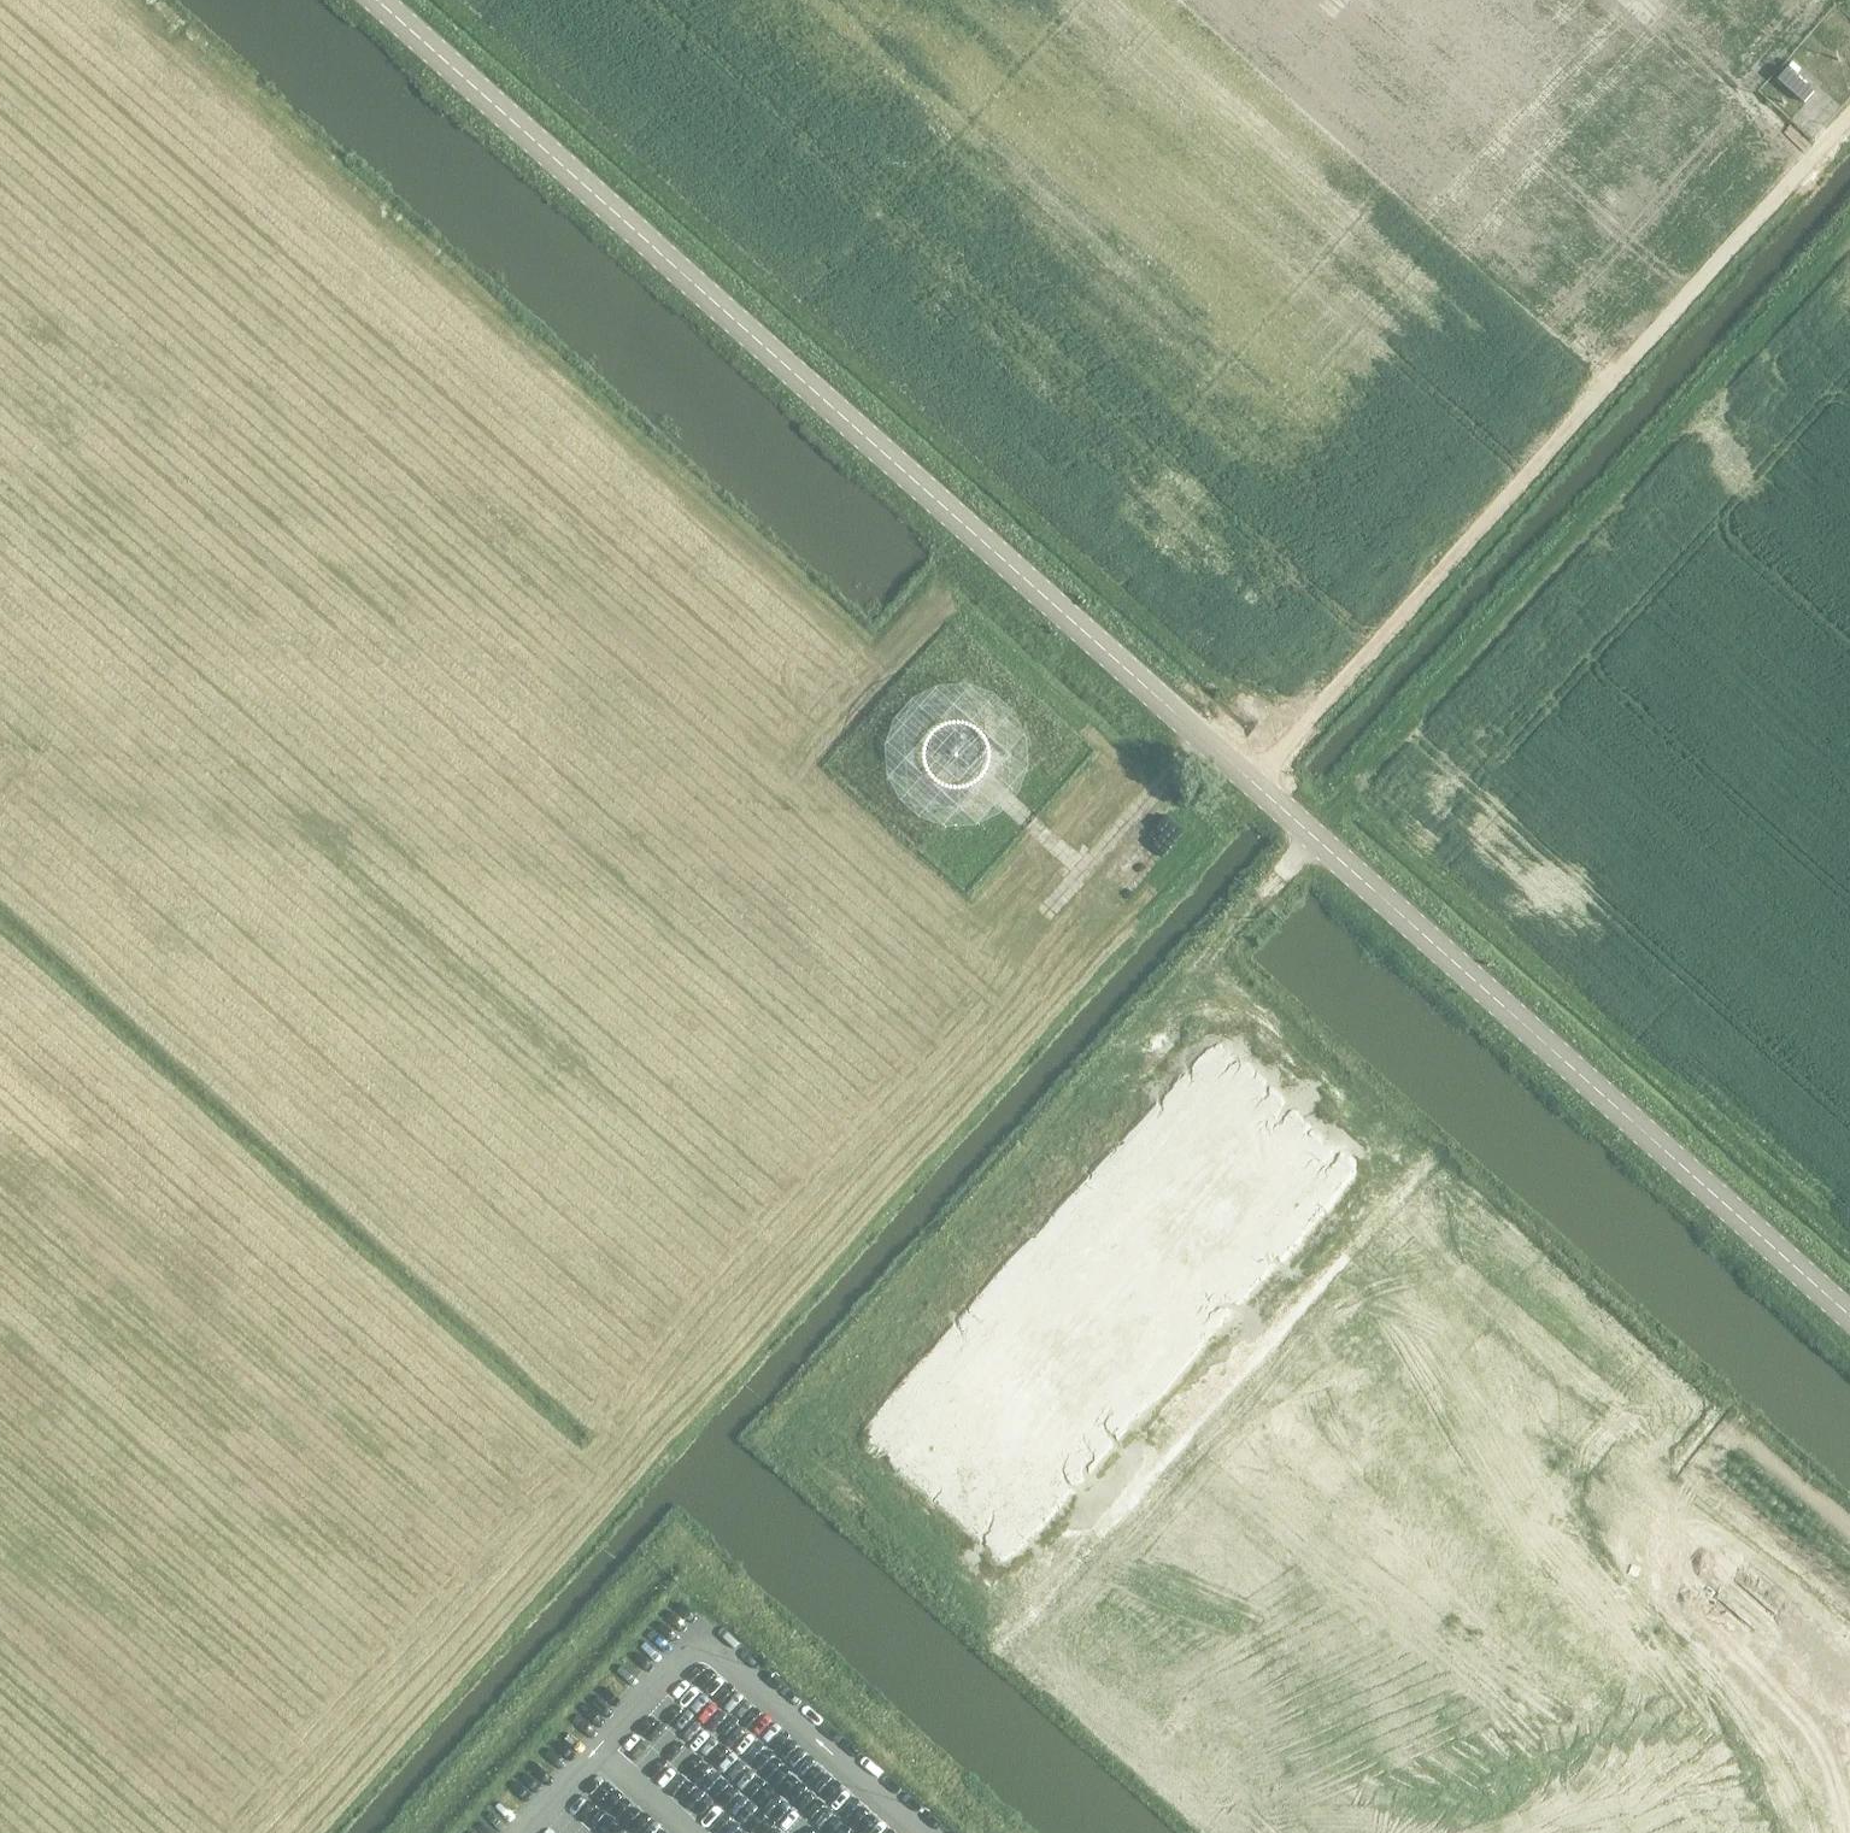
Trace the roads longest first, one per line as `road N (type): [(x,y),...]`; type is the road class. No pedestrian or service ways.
road 1 (tertiary): [(1849,1315),(379,0)]
road 2 (track): [(1253,782),(1849,117)]

